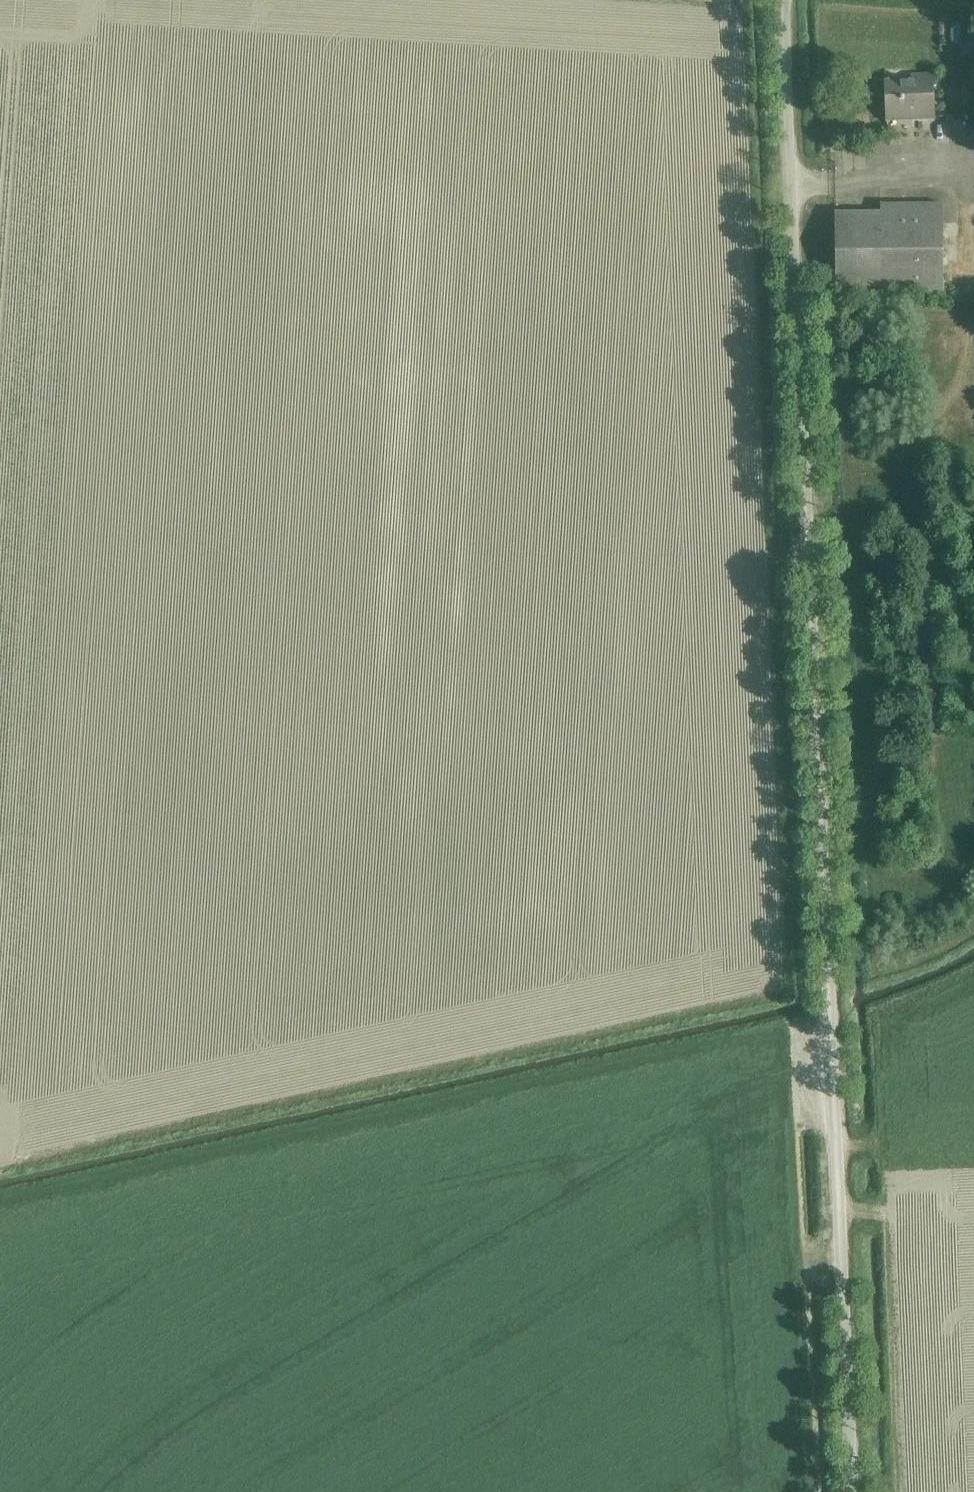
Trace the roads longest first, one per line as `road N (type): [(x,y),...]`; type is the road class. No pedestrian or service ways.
road 1 (unclassified): [(839,1491),(778,0)]

